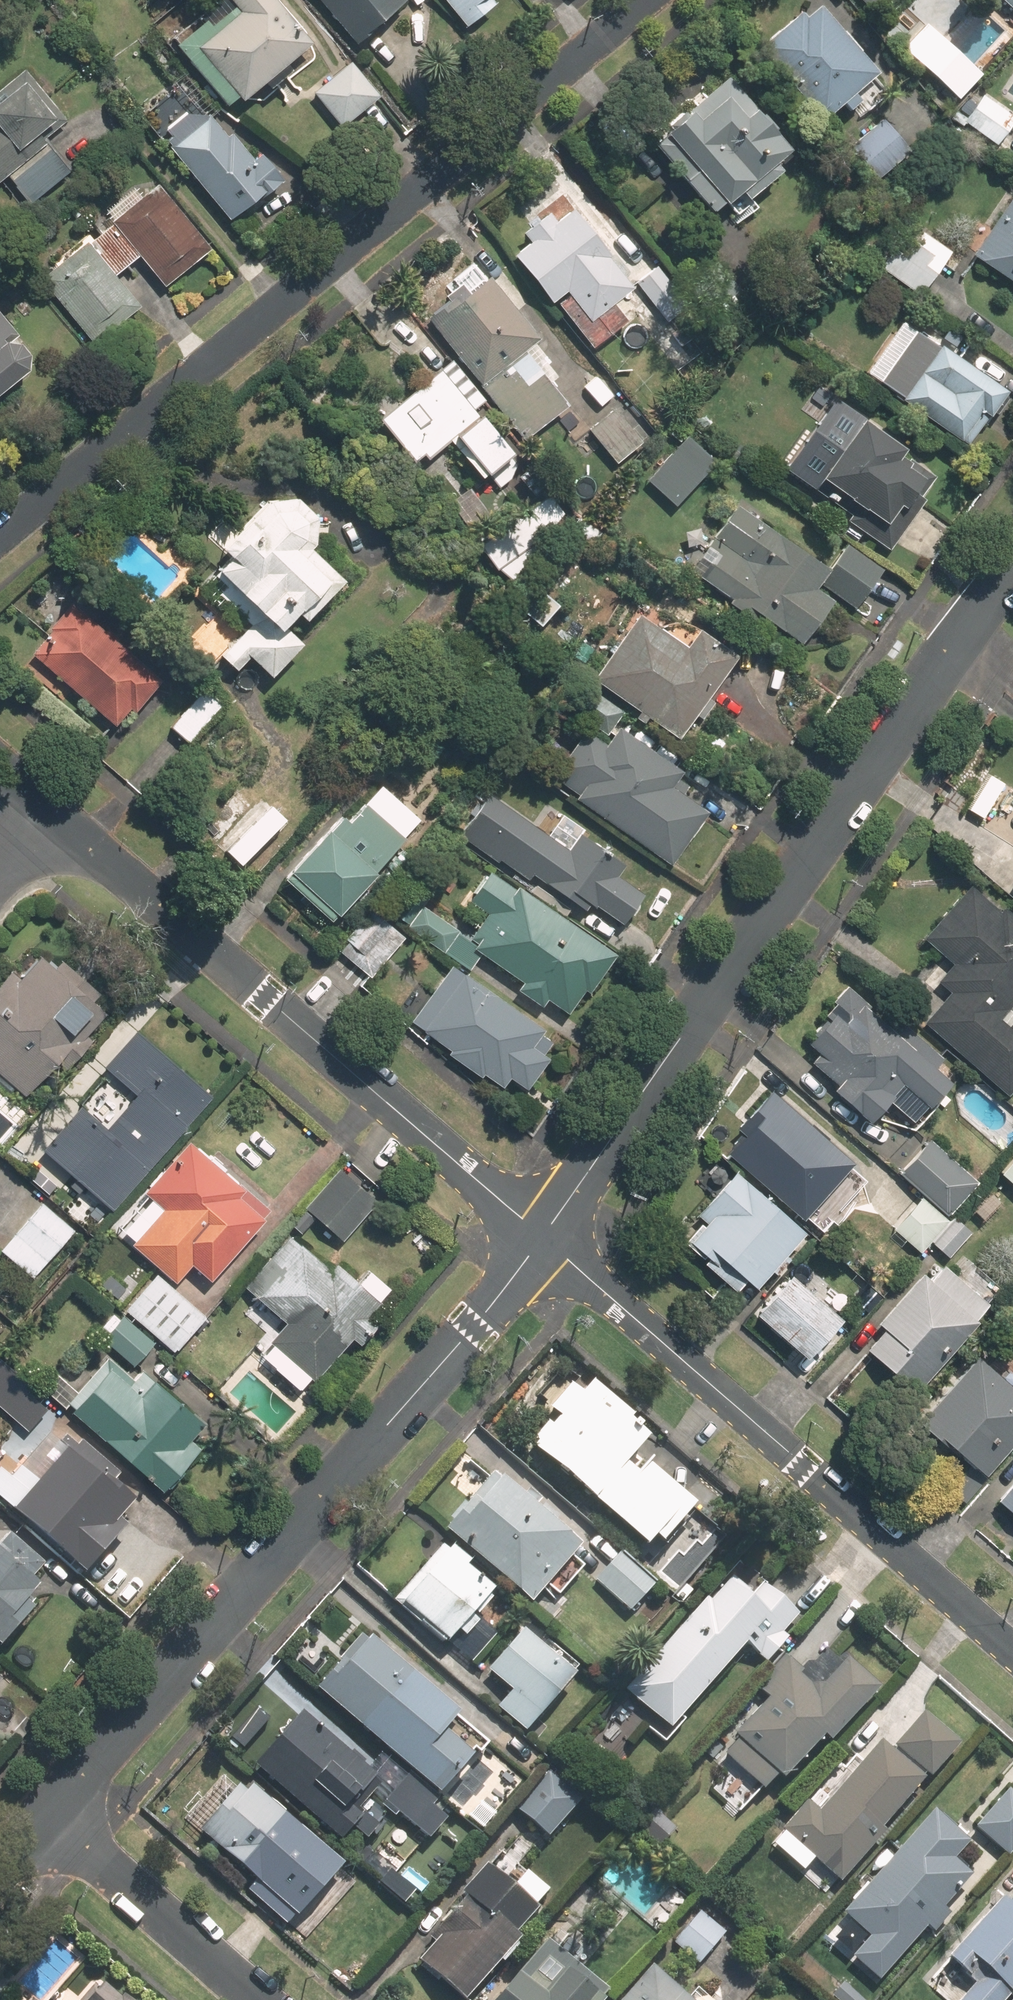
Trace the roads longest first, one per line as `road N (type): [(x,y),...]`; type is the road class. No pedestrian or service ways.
road 1 (residential): [(0,532),(640,0)]
road 2 (residential): [(1012,559),(542,1239)]
road 3 (residential): [(542,1239),(480,1321),(43,1817)]
road 4 (residential): [(52,814),(542,1239)]
road 5 (residential): [(542,1239),(1012,1652)]
road 6 (residential): [(252,1999),(43,1817)]

